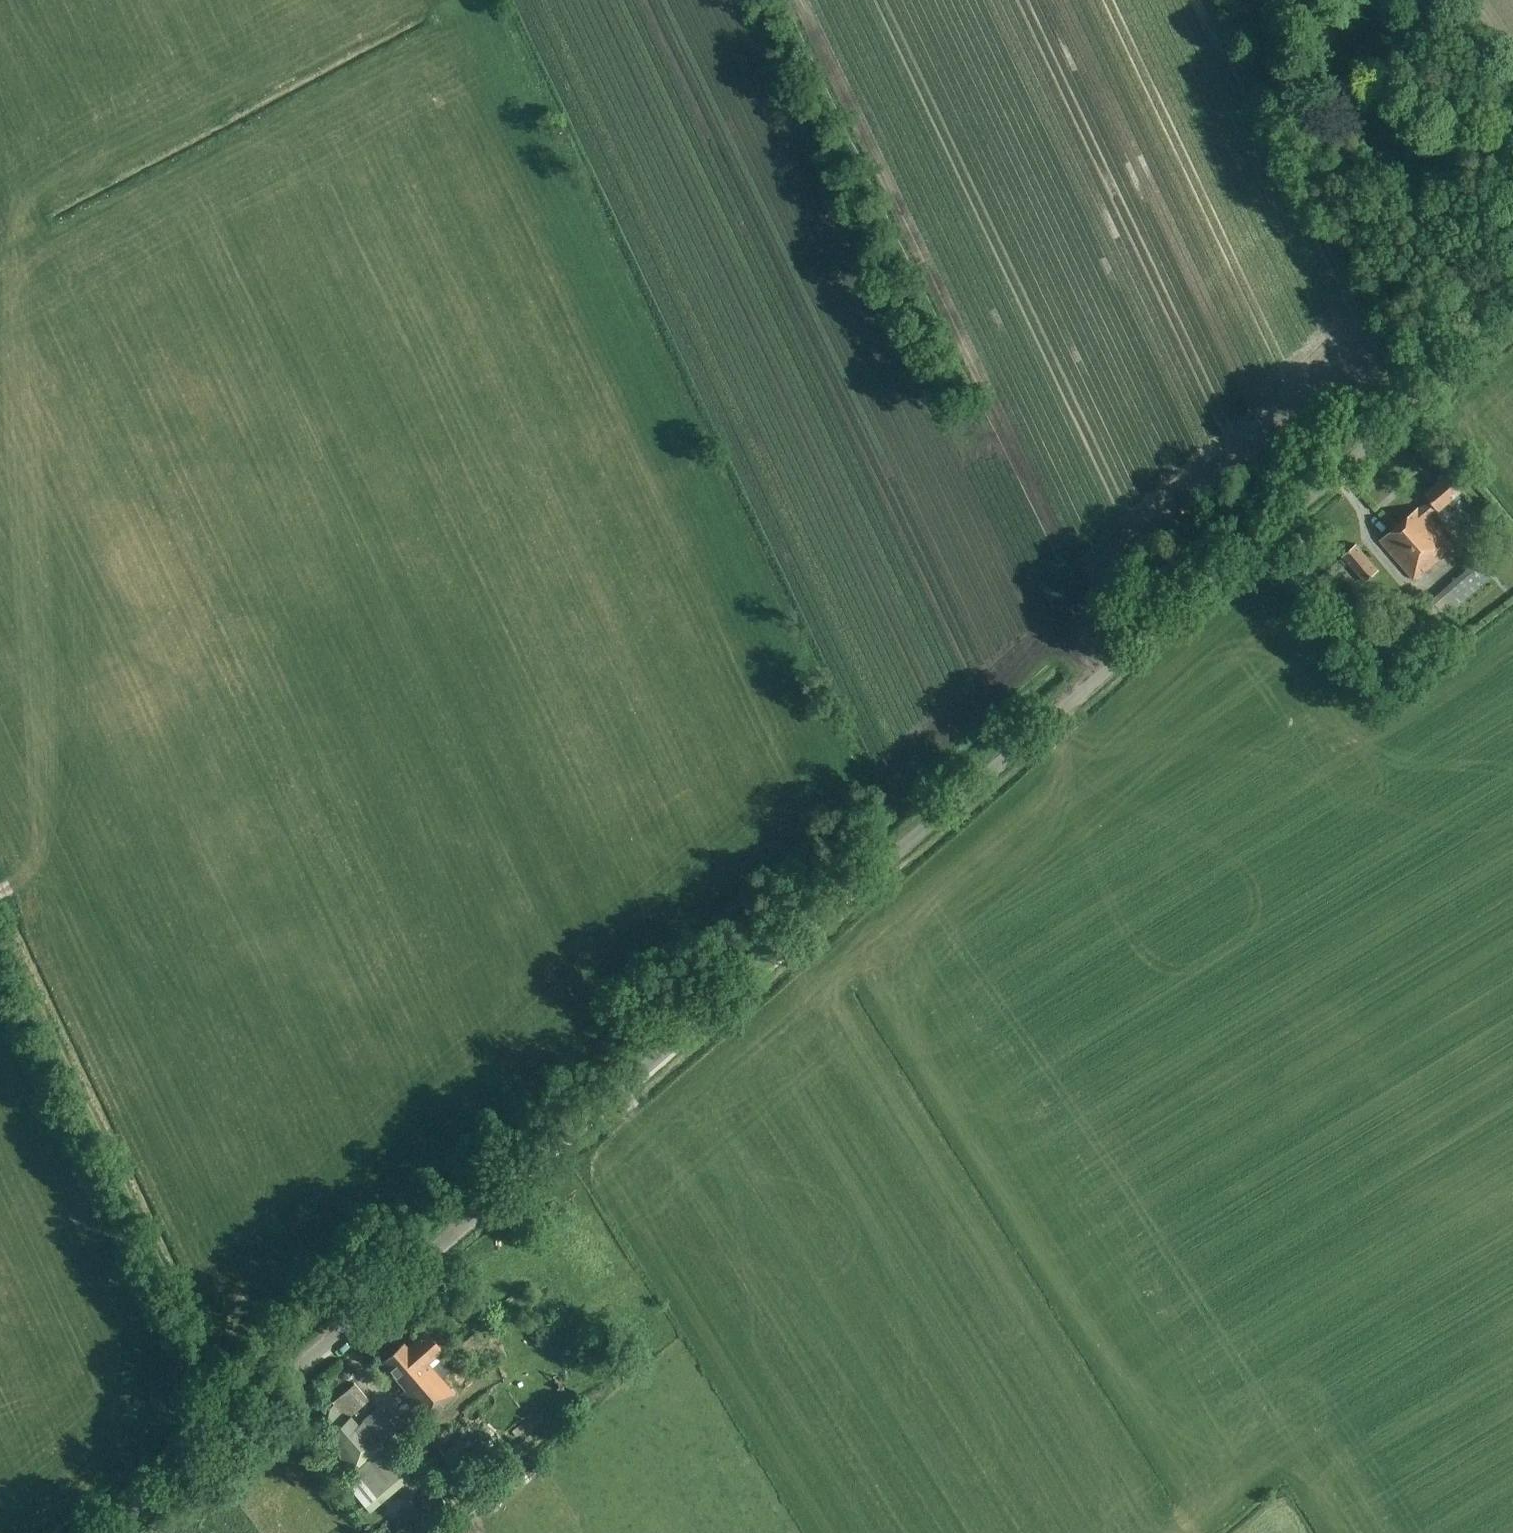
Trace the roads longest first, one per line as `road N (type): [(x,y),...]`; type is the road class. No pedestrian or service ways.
road 1 (unclassified): [(106,1532),(1512,317)]
road 2 (track): [(247,1412),(191,1341),(0,929)]

